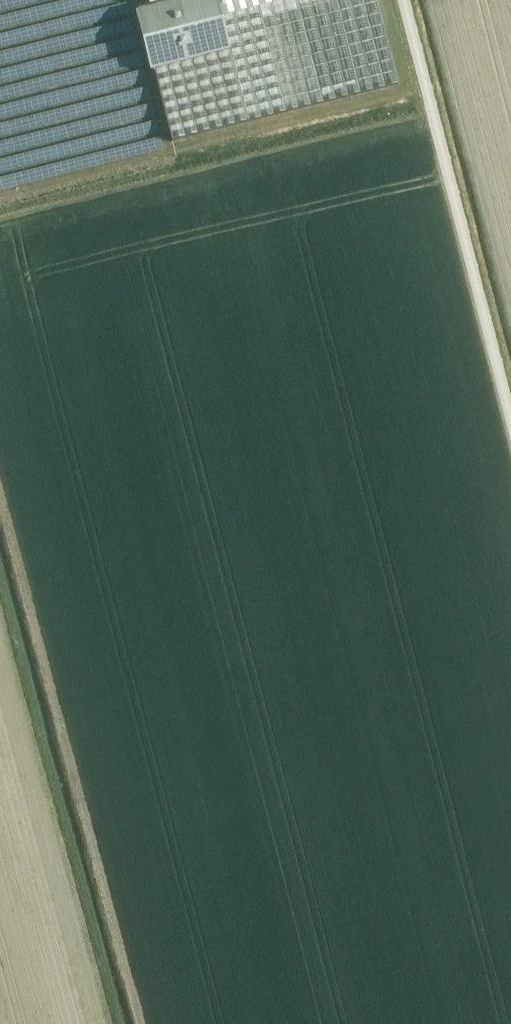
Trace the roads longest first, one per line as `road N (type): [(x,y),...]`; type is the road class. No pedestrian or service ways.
road 1 (unclassified): [(408,0),(510,402)]

